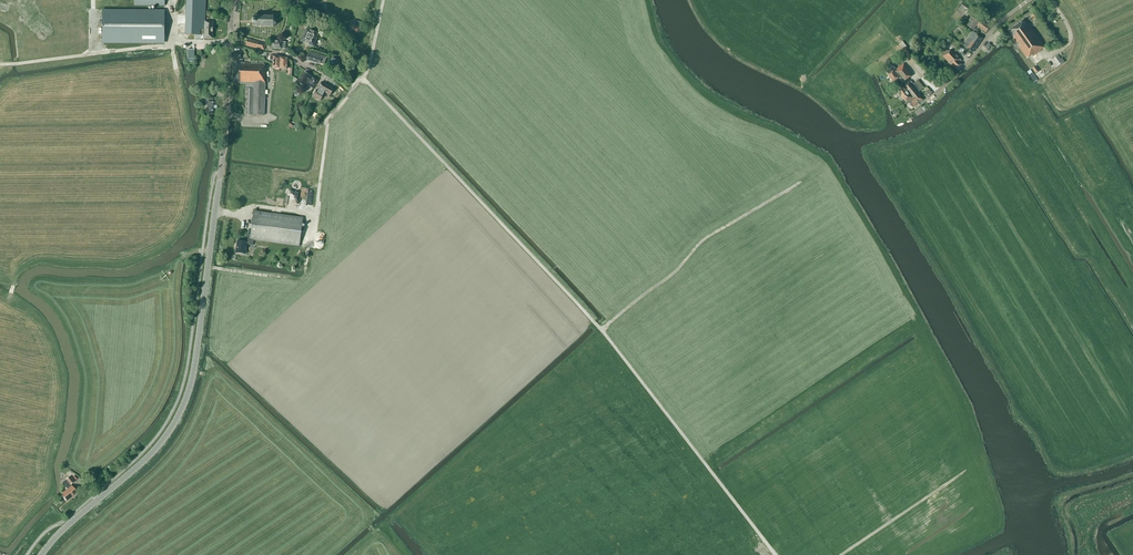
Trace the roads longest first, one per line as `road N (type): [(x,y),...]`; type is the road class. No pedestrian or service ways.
road 1 (track): [(363,78),(601,331),(775,554)]
road 2 (tertiary): [(42,554),(149,456),(184,404),(220,174),(230,33)]
road 3 (track): [(601,331),(707,237),(801,182)]
road 4 (track): [(316,214),(327,126),(369,69),(383,0)]
road 5 (track): [(179,40),(0,65)]
road 6 (unclassified): [(1029,0),(934,94)]

